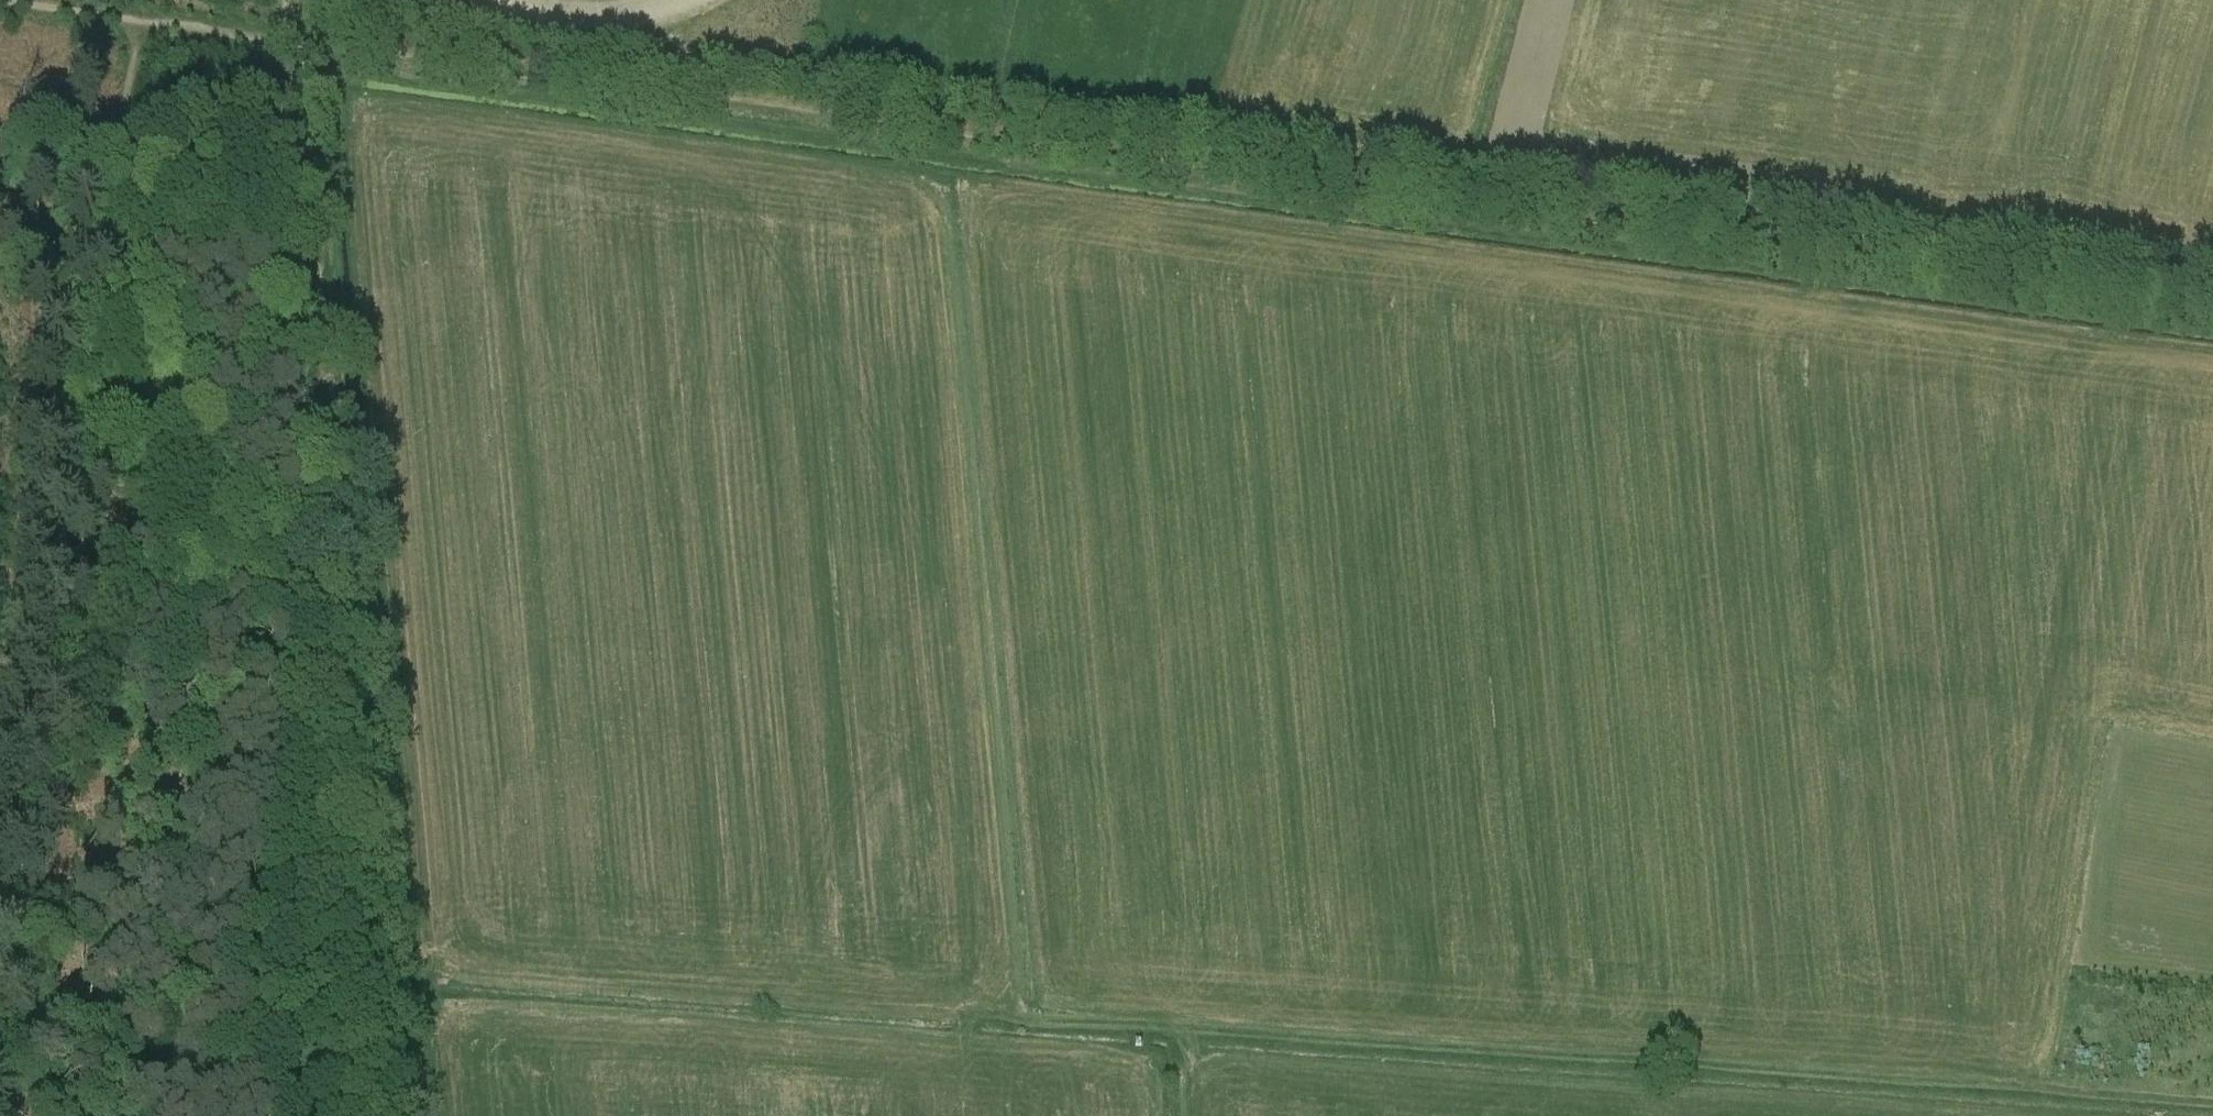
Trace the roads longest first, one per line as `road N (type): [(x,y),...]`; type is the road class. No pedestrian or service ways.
road 1 (track): [(2212,1107),(1037,1021)]
road 2 (track): [(505,0),(570,17),(681,0)]

